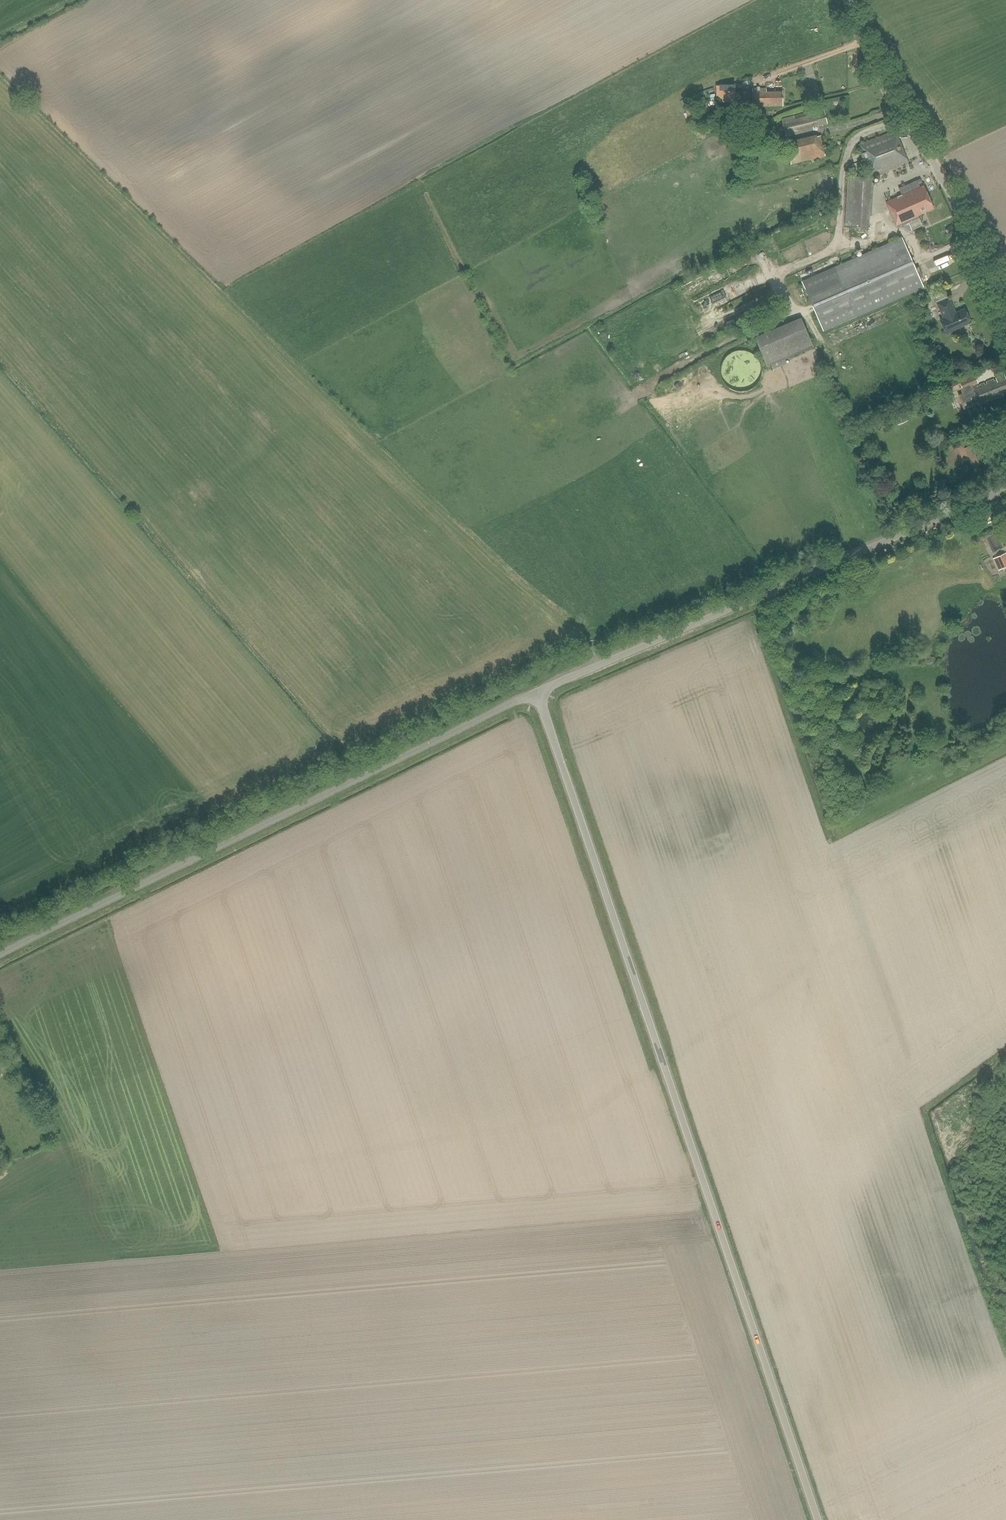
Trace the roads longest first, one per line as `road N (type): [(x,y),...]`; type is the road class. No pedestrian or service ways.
road 1 (unclassified): [(818,1519),(538,692)]
road 2 (unclassified): [(538,692),(0,955)]
road 3 (unclassified): [(538,692),(1005,483)]
road 4 (unclassified): [(1005,318),(941,174),(863,44),(847,0)]

